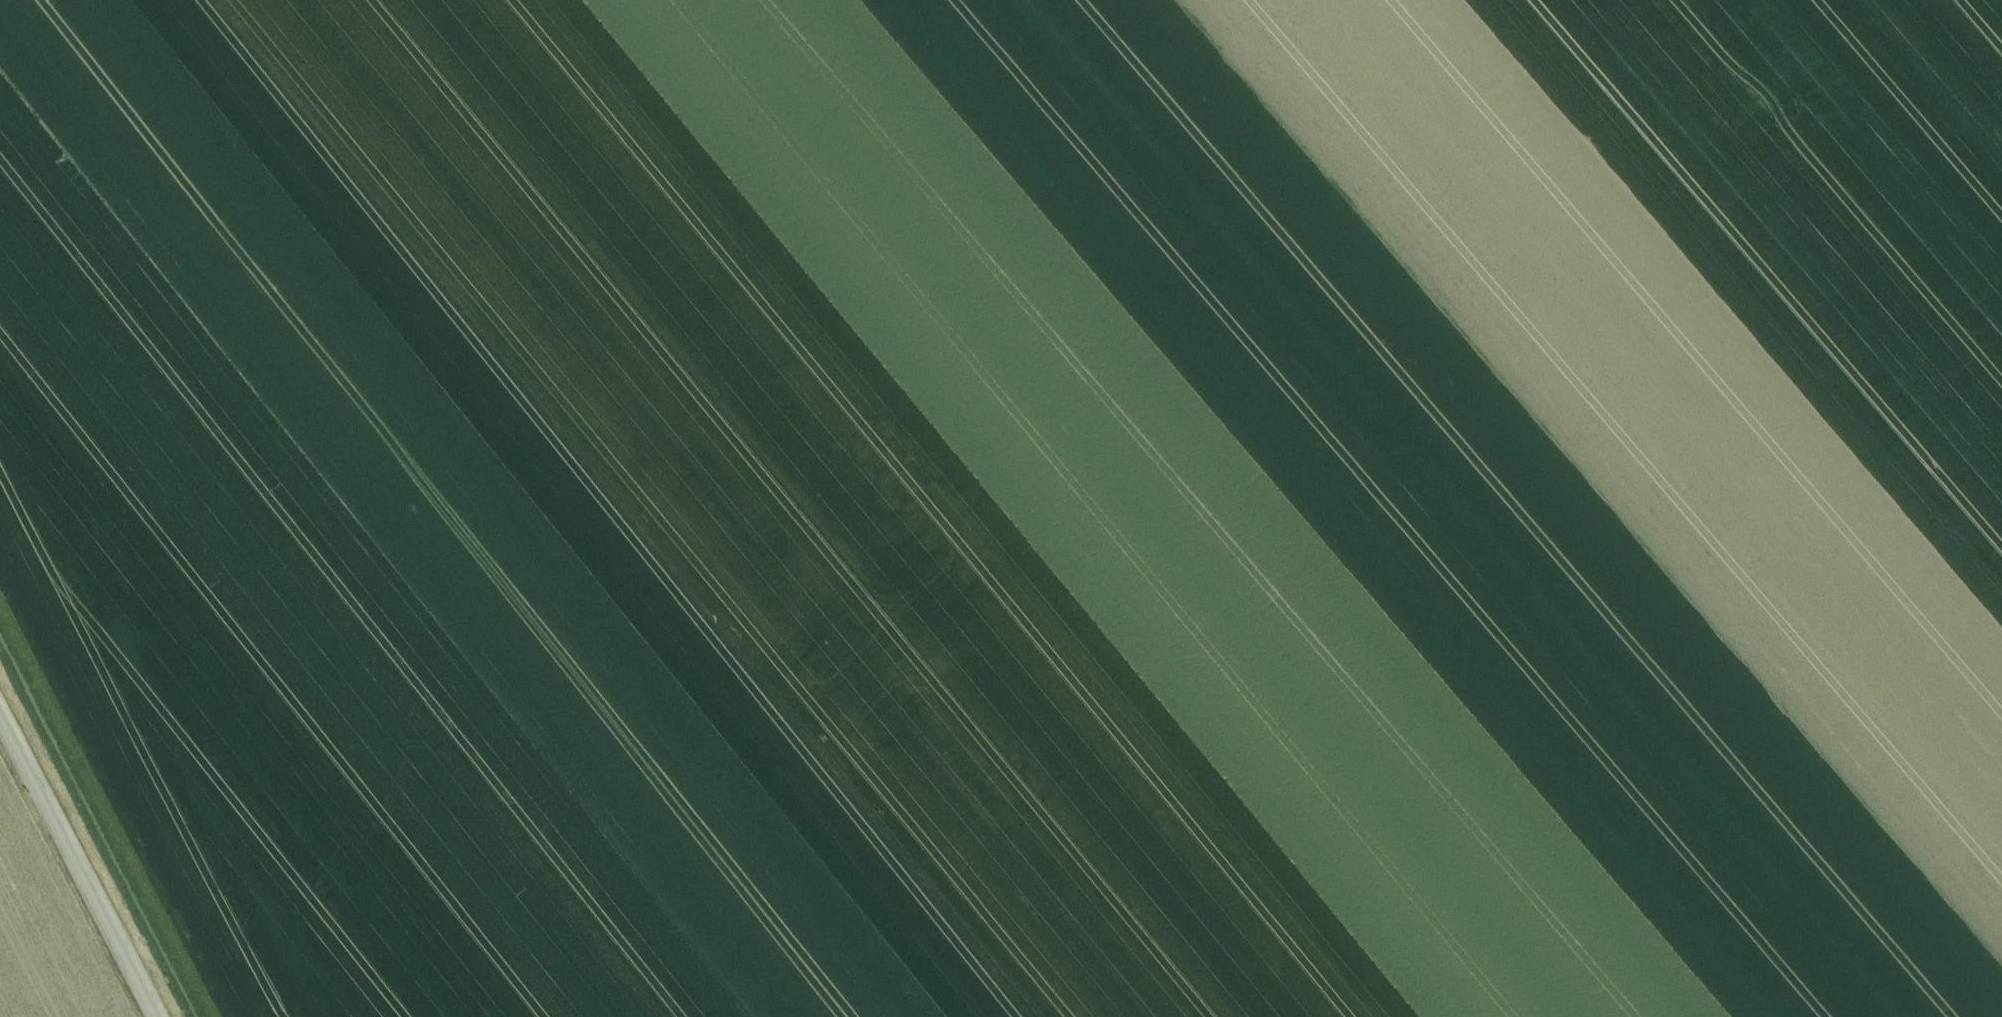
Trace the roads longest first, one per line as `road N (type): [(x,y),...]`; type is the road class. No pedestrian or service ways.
road 1 (unclassified): [(160,1016),(0,710)]

